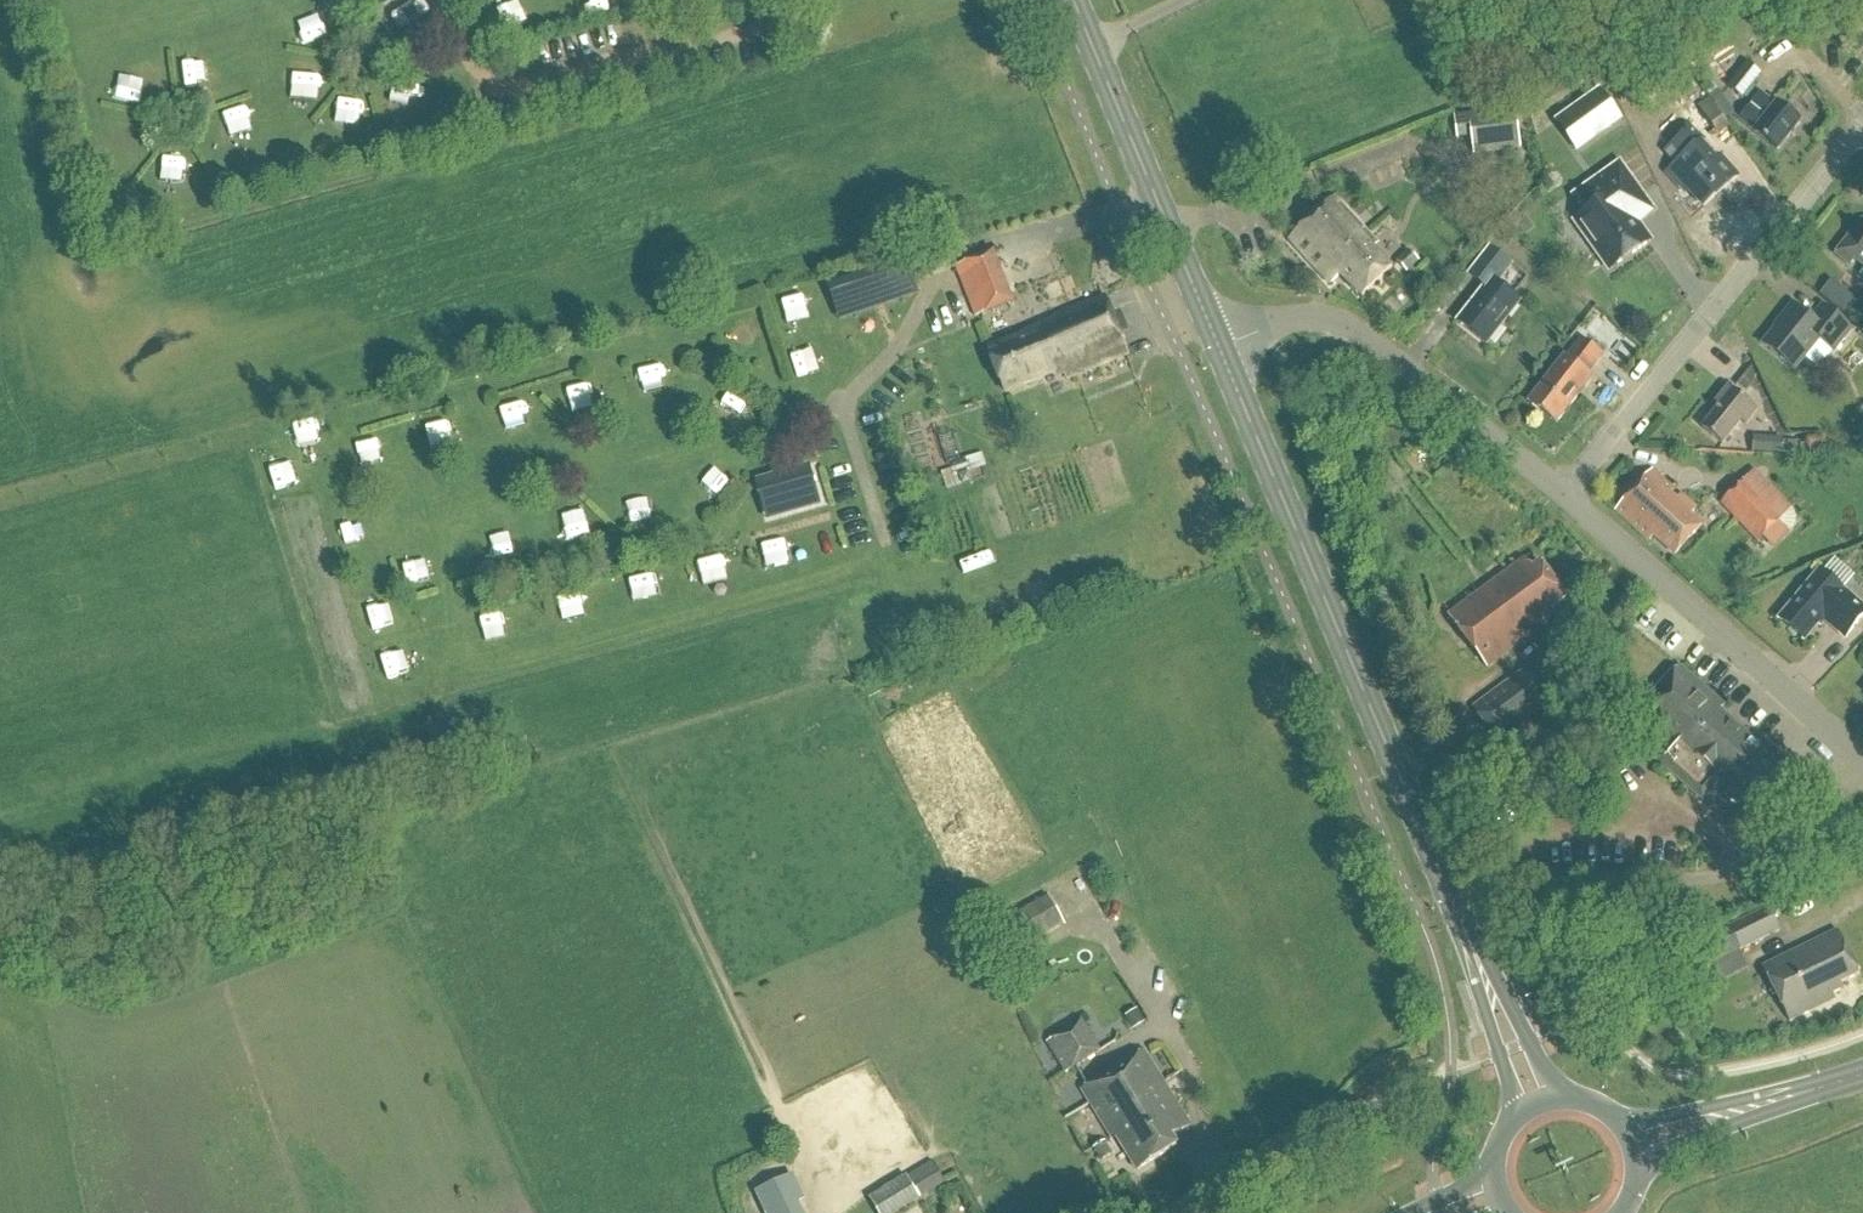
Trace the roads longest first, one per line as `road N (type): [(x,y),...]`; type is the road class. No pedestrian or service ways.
road 1 (primary): [(1539,1106),(1222,352)]
road 2 (residential): [(1563,497),(1862,136)]
road 3 (residential): [(1563,497),(1433,391),(1329,320),(1278,324),(1222,352)]
road 4 (residential): [(1862,762),(1563,497)]
road 5 (primary): [(1222,352),(1073,0)]
road 6 (primary): [(1636,1144),(1862,1076)]

